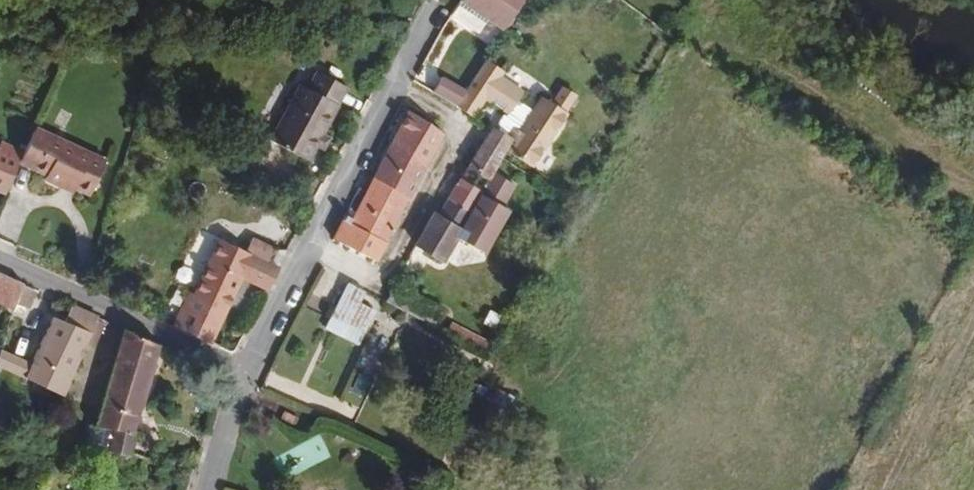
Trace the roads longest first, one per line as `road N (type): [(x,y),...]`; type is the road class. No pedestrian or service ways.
road 1 (residential): [(254,366),(433,2)]
road 2 (track): [(310,250),(377,275),(463,133),(394,80)]
road 3 (residential): [(0,259),(254,366)]
road 4 (residential): [(211,489),(254,366)]

